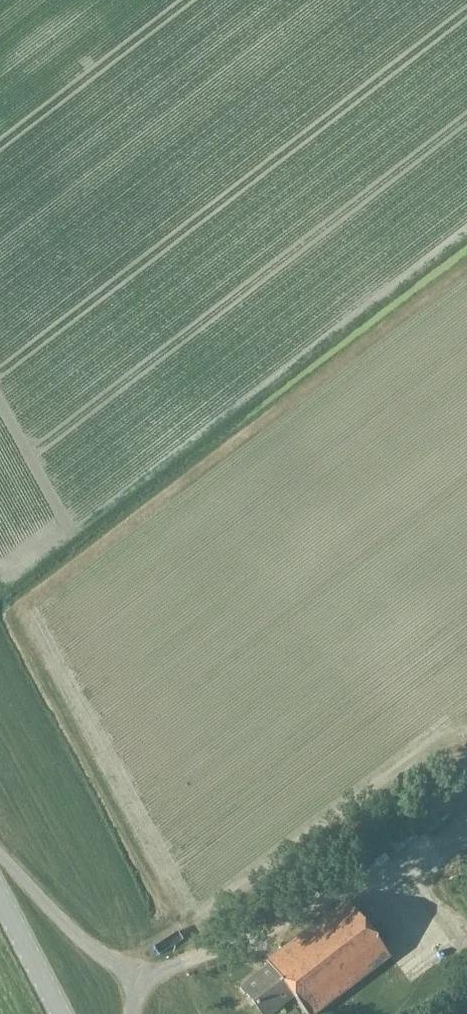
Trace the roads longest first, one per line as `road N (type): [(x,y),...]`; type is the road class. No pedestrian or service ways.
road 1 (tertiary): [(0,898),(61,1013)]

